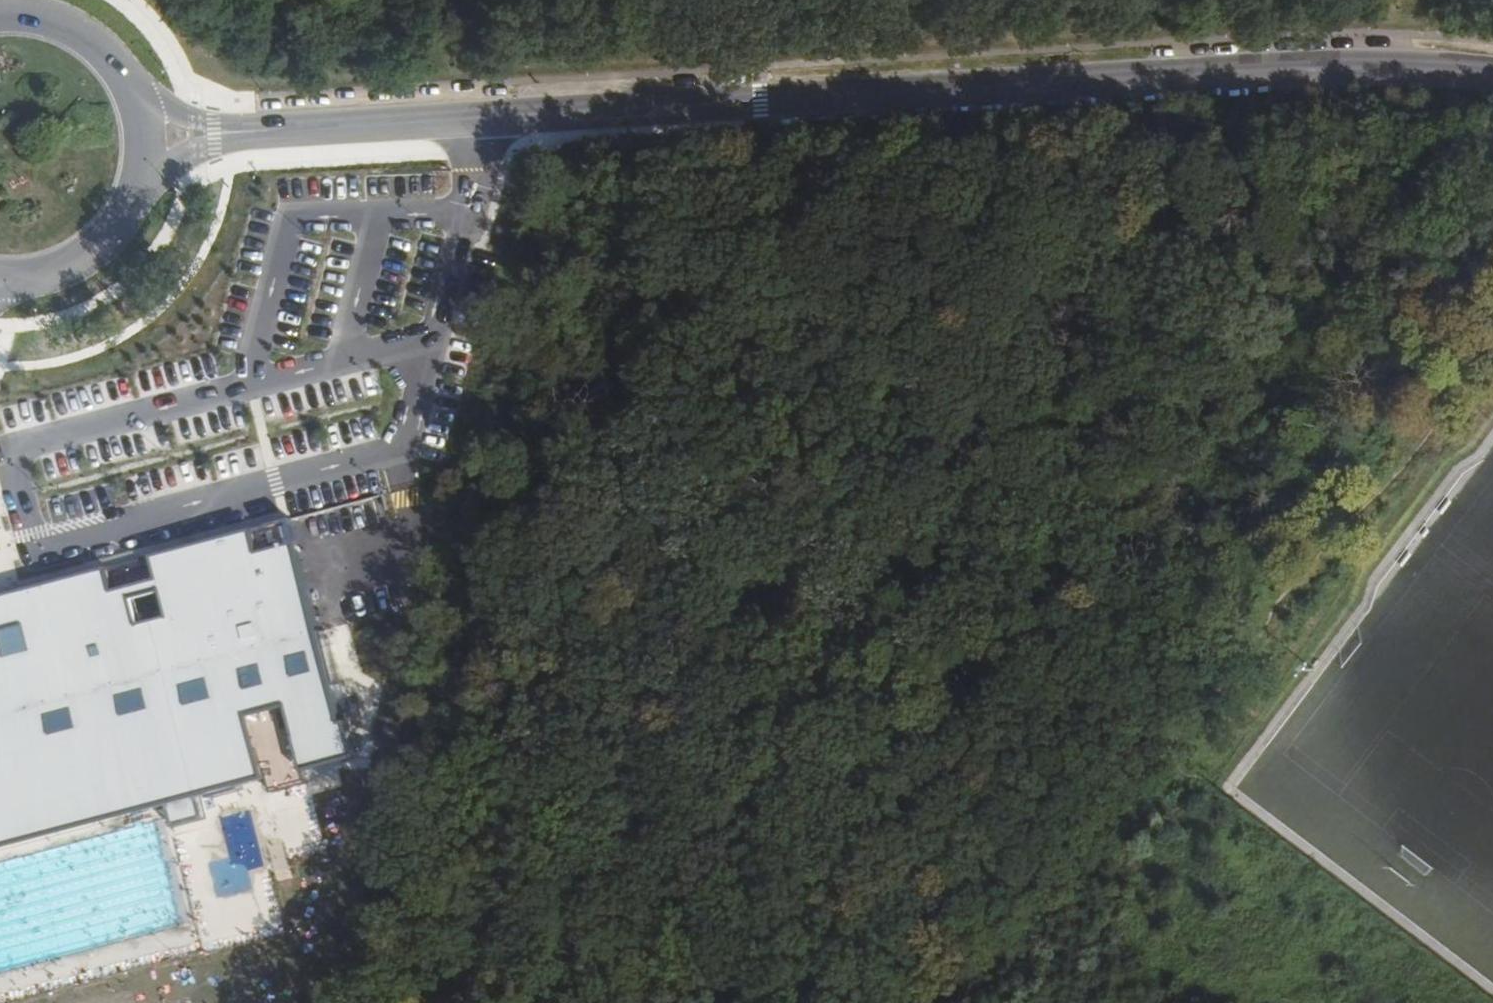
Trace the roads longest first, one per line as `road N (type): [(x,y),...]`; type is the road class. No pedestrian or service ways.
road 1 (tertiary): [(1492,72),(1418,65),(1184,70),(215,133)]
road 2 (tertiary): [(139,106),(121,67),(91,37),(54,17),(0,11)]
road 3 (tertiary): [(18,276),(94,247),(139,179)]

